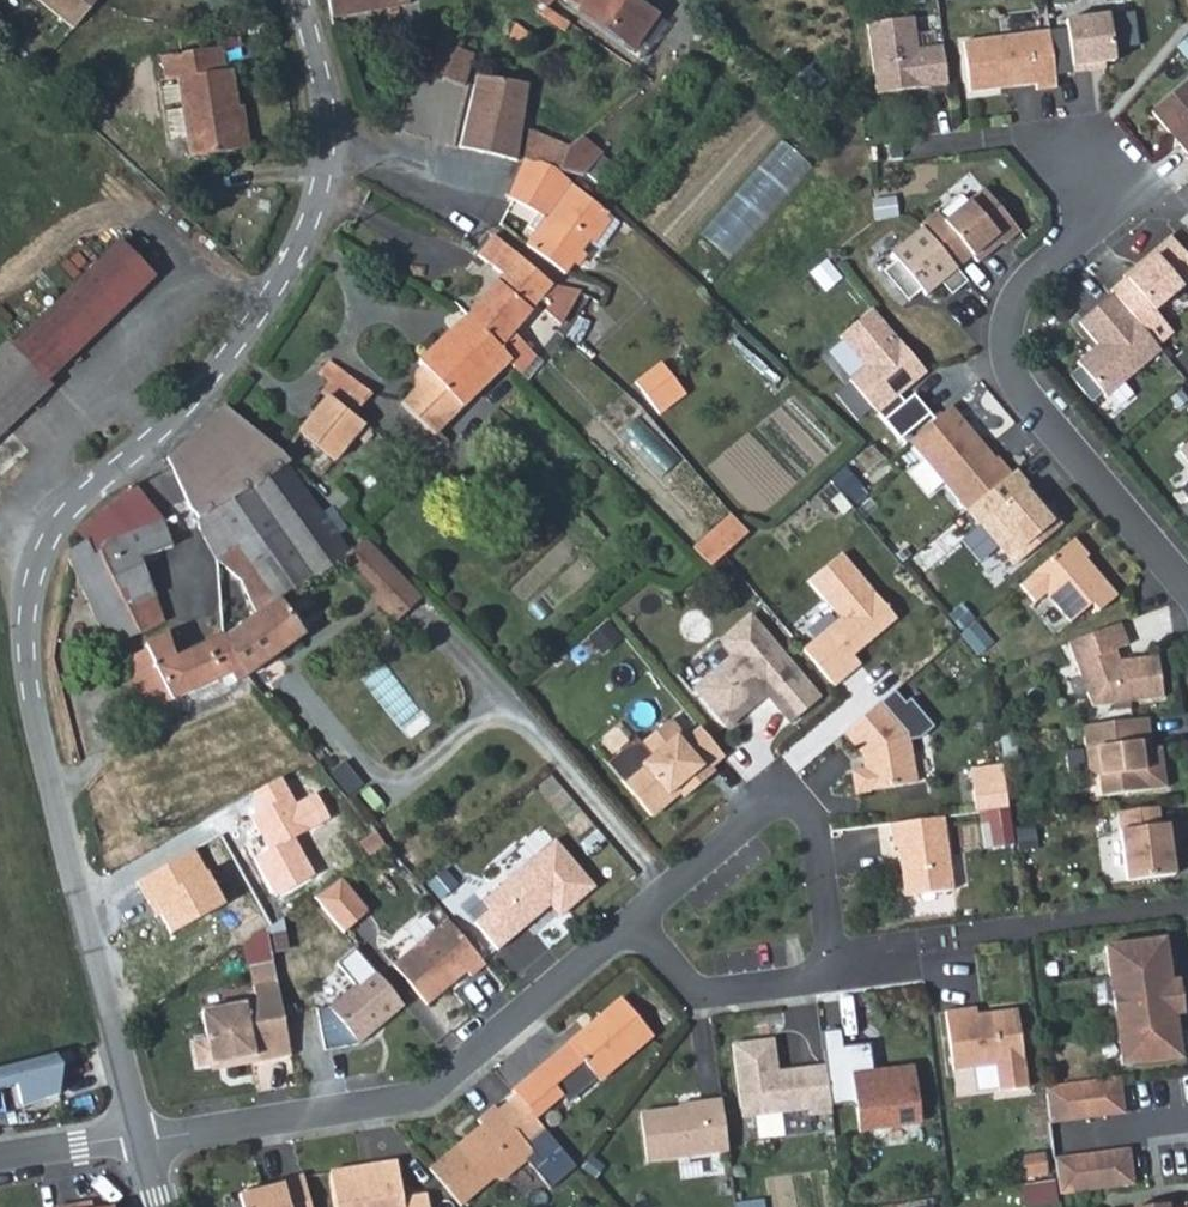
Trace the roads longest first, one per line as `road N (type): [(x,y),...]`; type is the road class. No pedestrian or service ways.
road 1 (residential): [(143,1144),(27,678),(20,603),(35,560),(72,506),(202,396),(306,236),(329,182),(328,117),(297,0)]
road 2 (residential): [(634,921),(701,999),(837,960),(813,836),(784,790),(667,891)]
road 3 (residential): [(143,1144),(426,1098),(634,921)]
road 4 (residential): [(1187,588),(1015,388),(1003,342),(1018,296),(1066,250),(1103,181)]
road 5 (residential): [(143,1144),(0,1165)]

